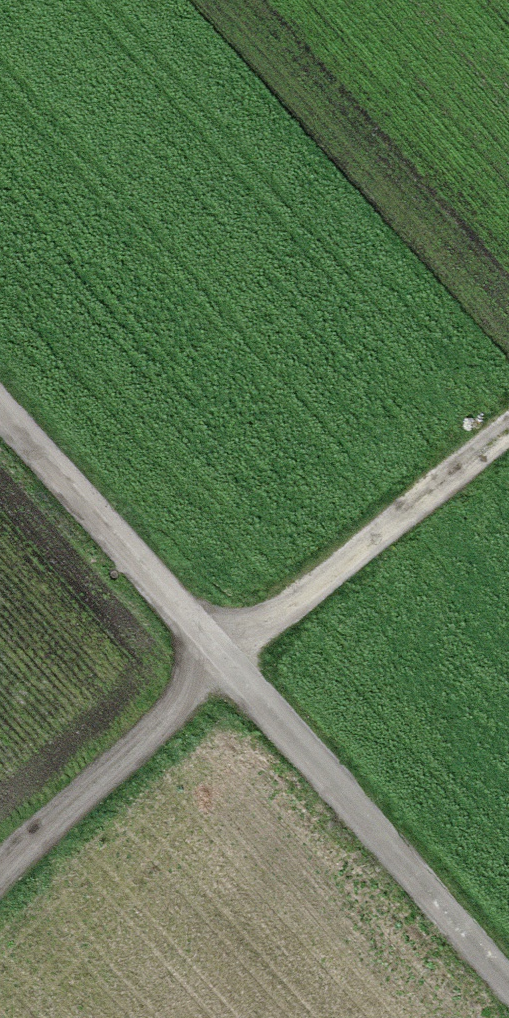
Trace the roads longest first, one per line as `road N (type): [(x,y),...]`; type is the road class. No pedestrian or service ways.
road 1 (track): [(508,972),(0,408)]
road 2 (track): [(508,428),(225,656)]

